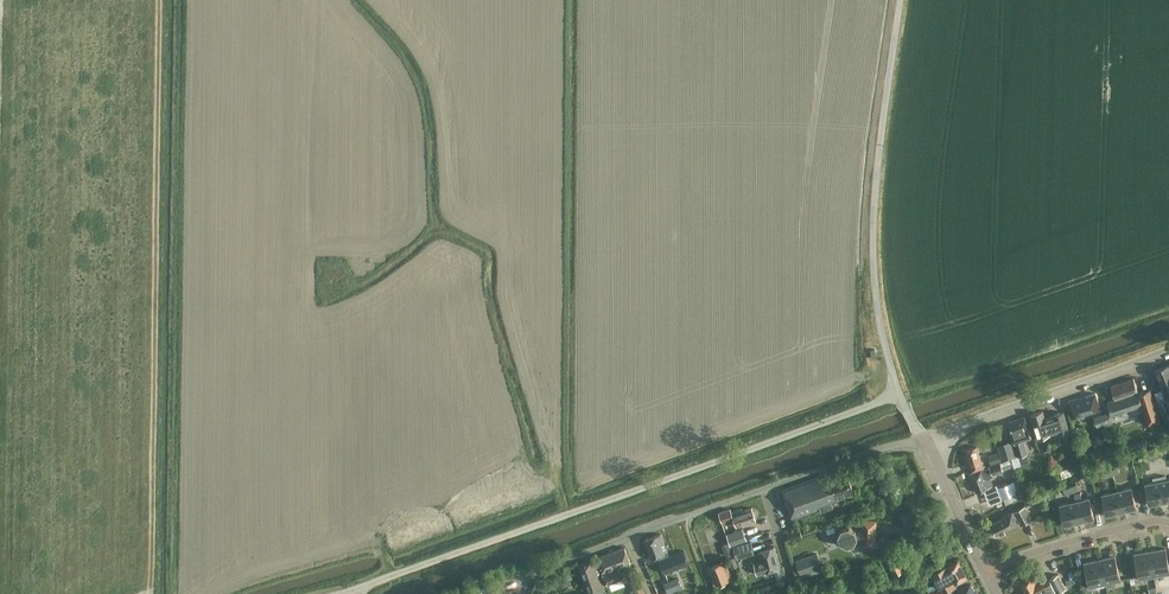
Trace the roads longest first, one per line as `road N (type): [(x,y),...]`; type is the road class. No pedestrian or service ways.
road 1 (residential): [(924,439),(898,395),(353,588)]
road 2 (residential): [(924,439),(627,537)]
road 3 (residential): [(1168,350),(924,439)]
road 4 (residential): [(1168,519),(986,571)]
road 5 (residential): [(986,571),(924,439)]
road 6 (residential): [(627,537),(527,576),(521,593)]

